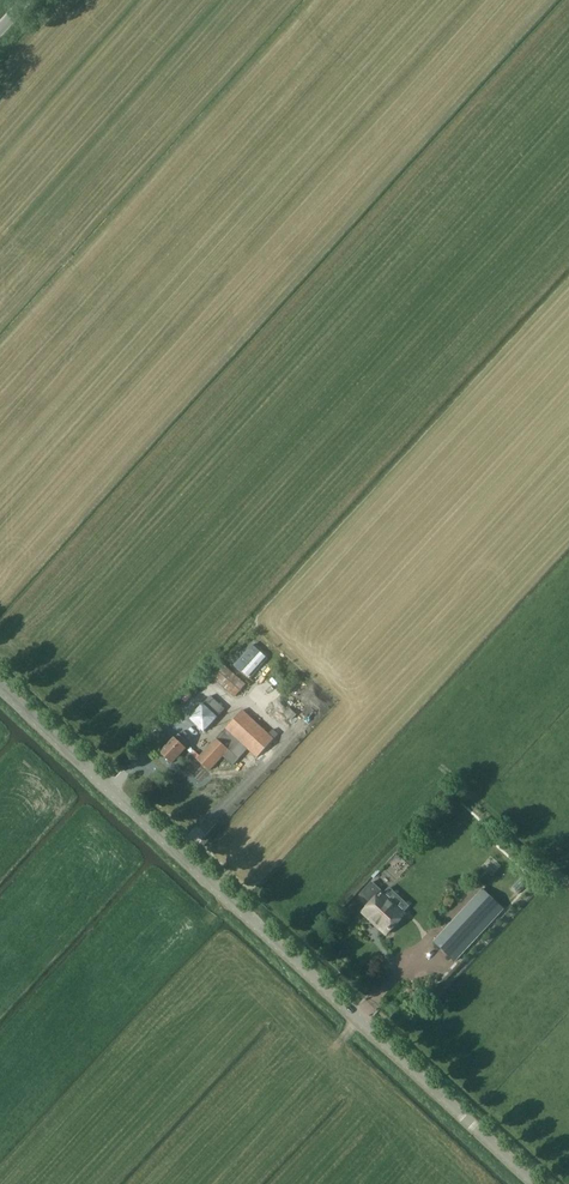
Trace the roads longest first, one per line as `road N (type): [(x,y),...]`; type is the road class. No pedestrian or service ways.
road 1 (unclassified): [(533,1183),(0,688)]
road 2 (track): [(0,1137),(226,898)]
road 3 (track): [(413,745),(249,919)]
road 4 (track): [(568,885),(450,770),(413,745)]

